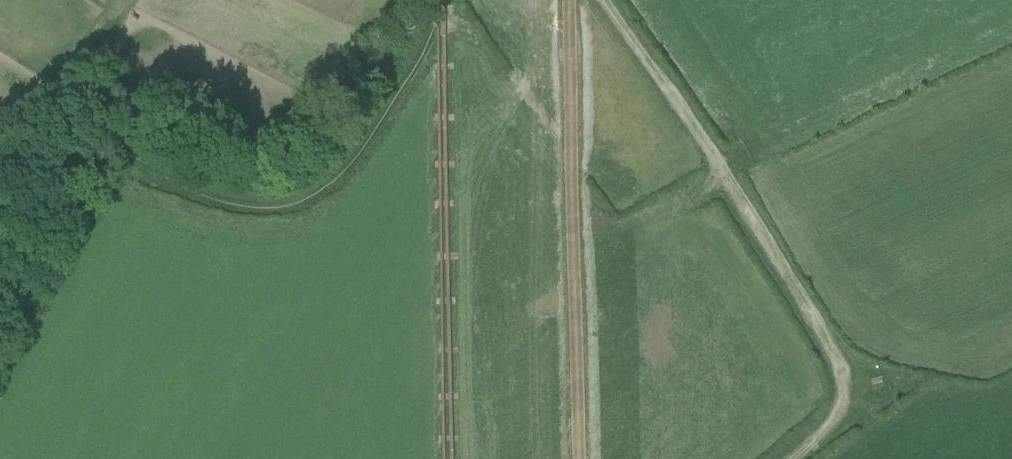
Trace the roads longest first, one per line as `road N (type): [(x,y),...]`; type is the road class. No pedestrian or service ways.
road 1 (track): [(595,0),(829,341),(837,383),(823,430),(788,458)]
road 2 (track): [(568,0),(578,458)]

